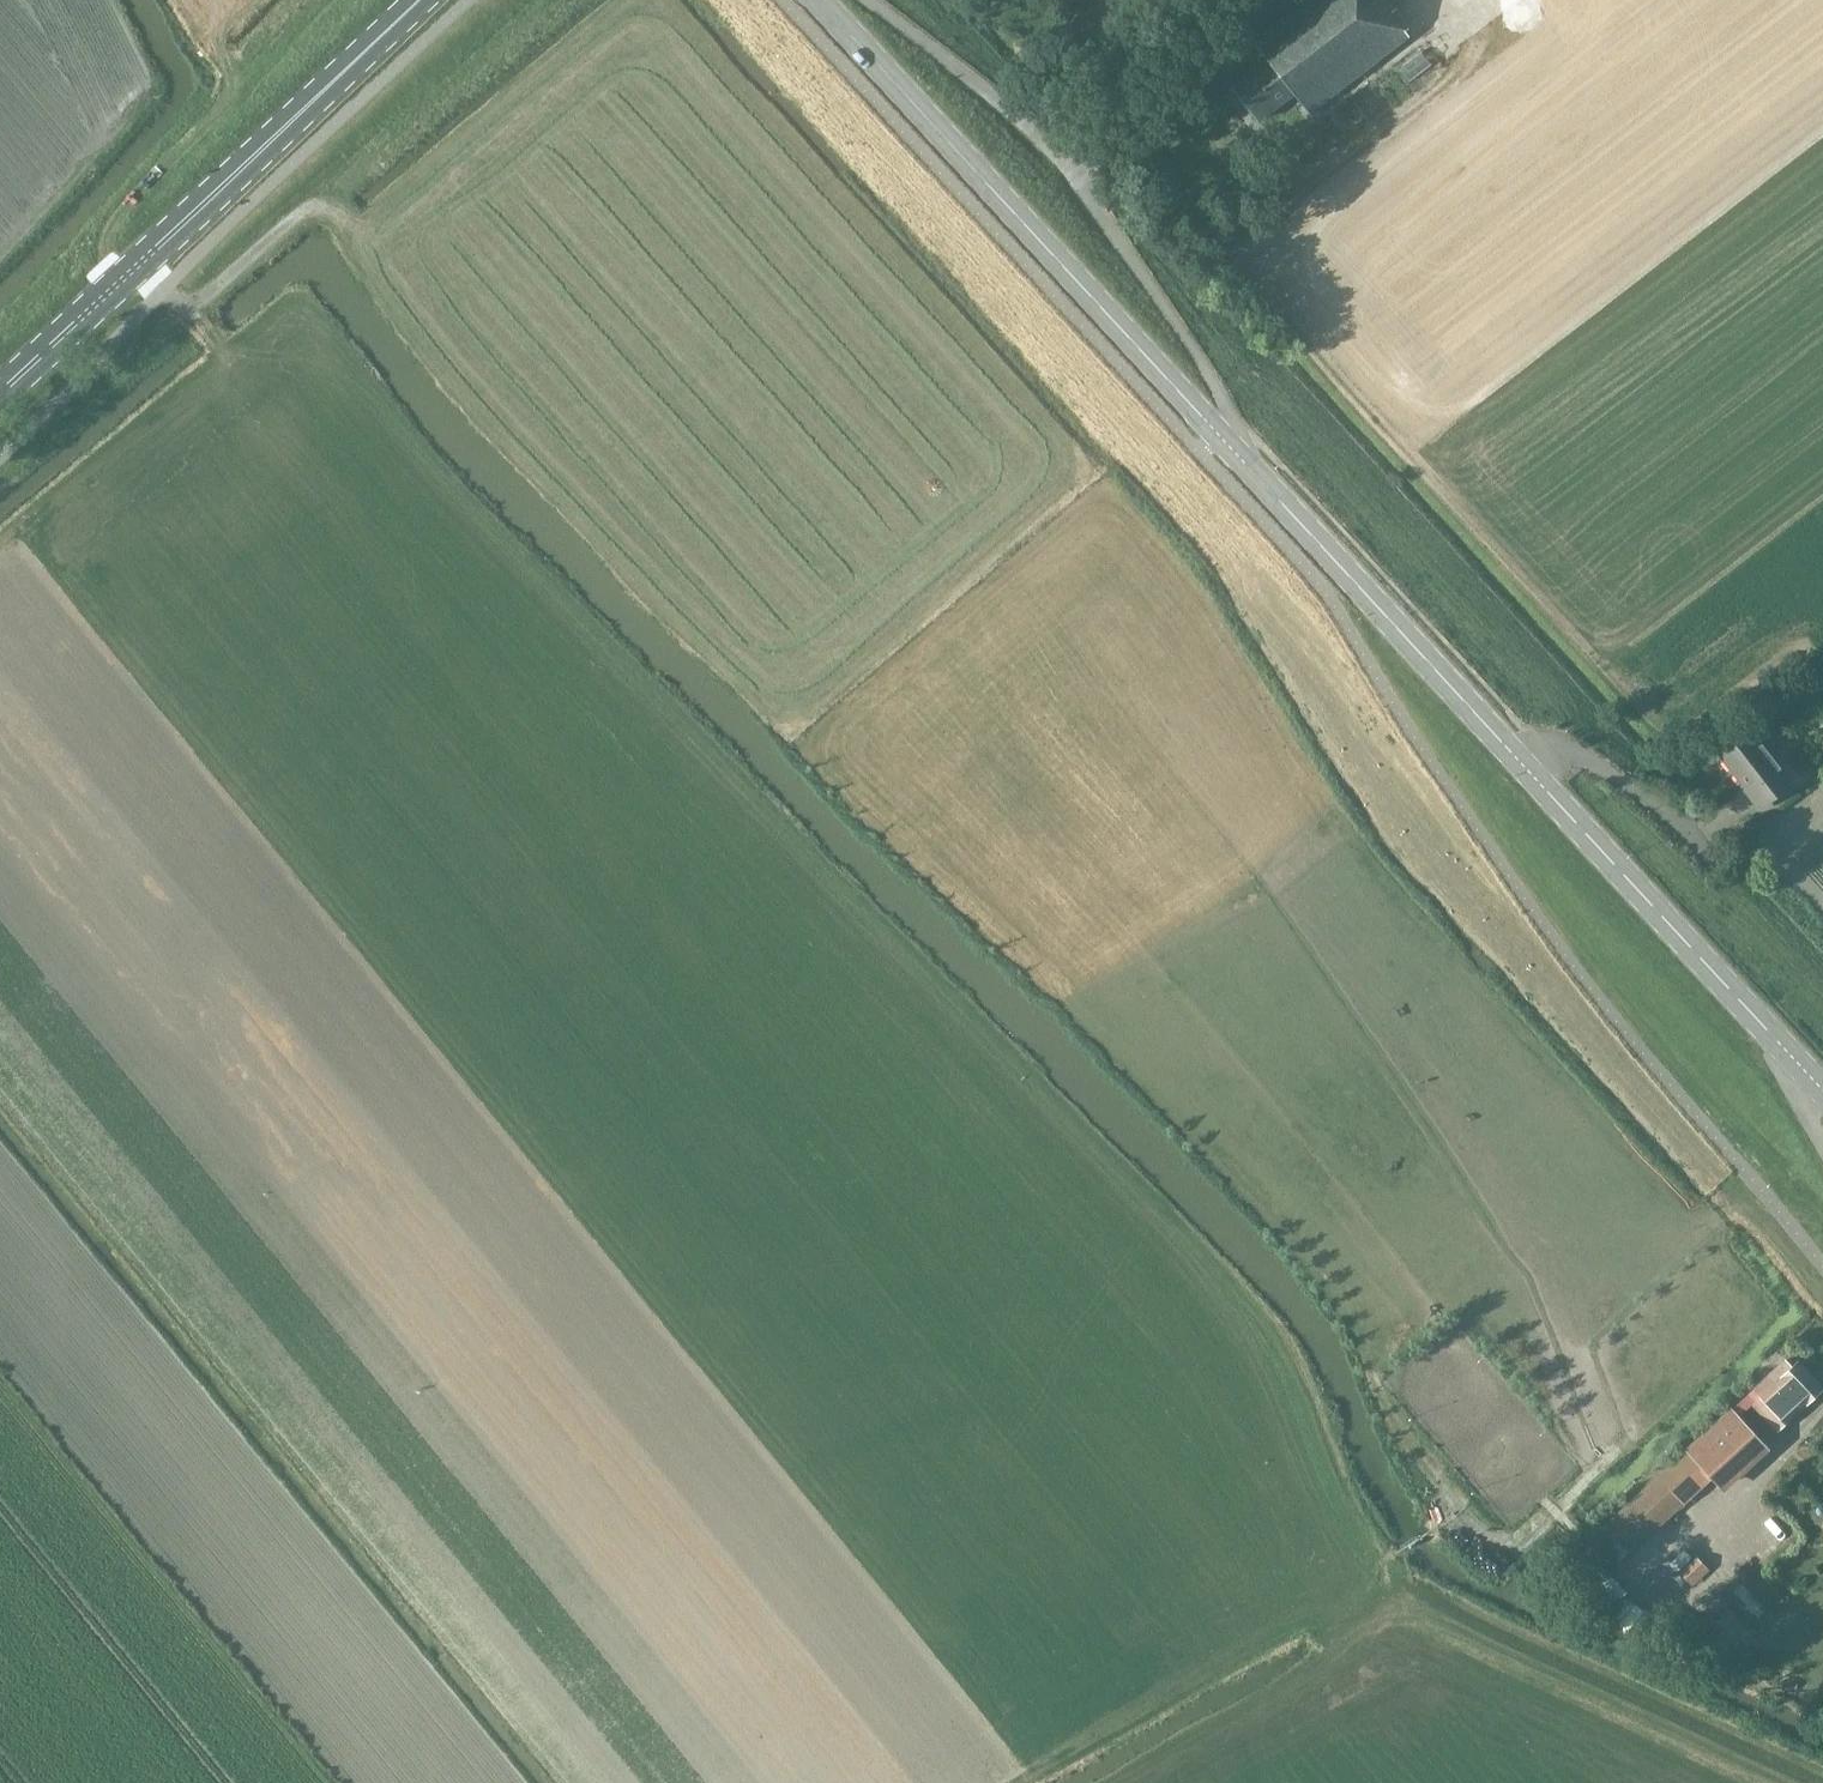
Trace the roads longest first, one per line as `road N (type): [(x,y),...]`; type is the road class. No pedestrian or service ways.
road 1 (tertiary): [(819,0),(1822,1089)]
road 2 (tertiary): [(0,392),(418,0)]

